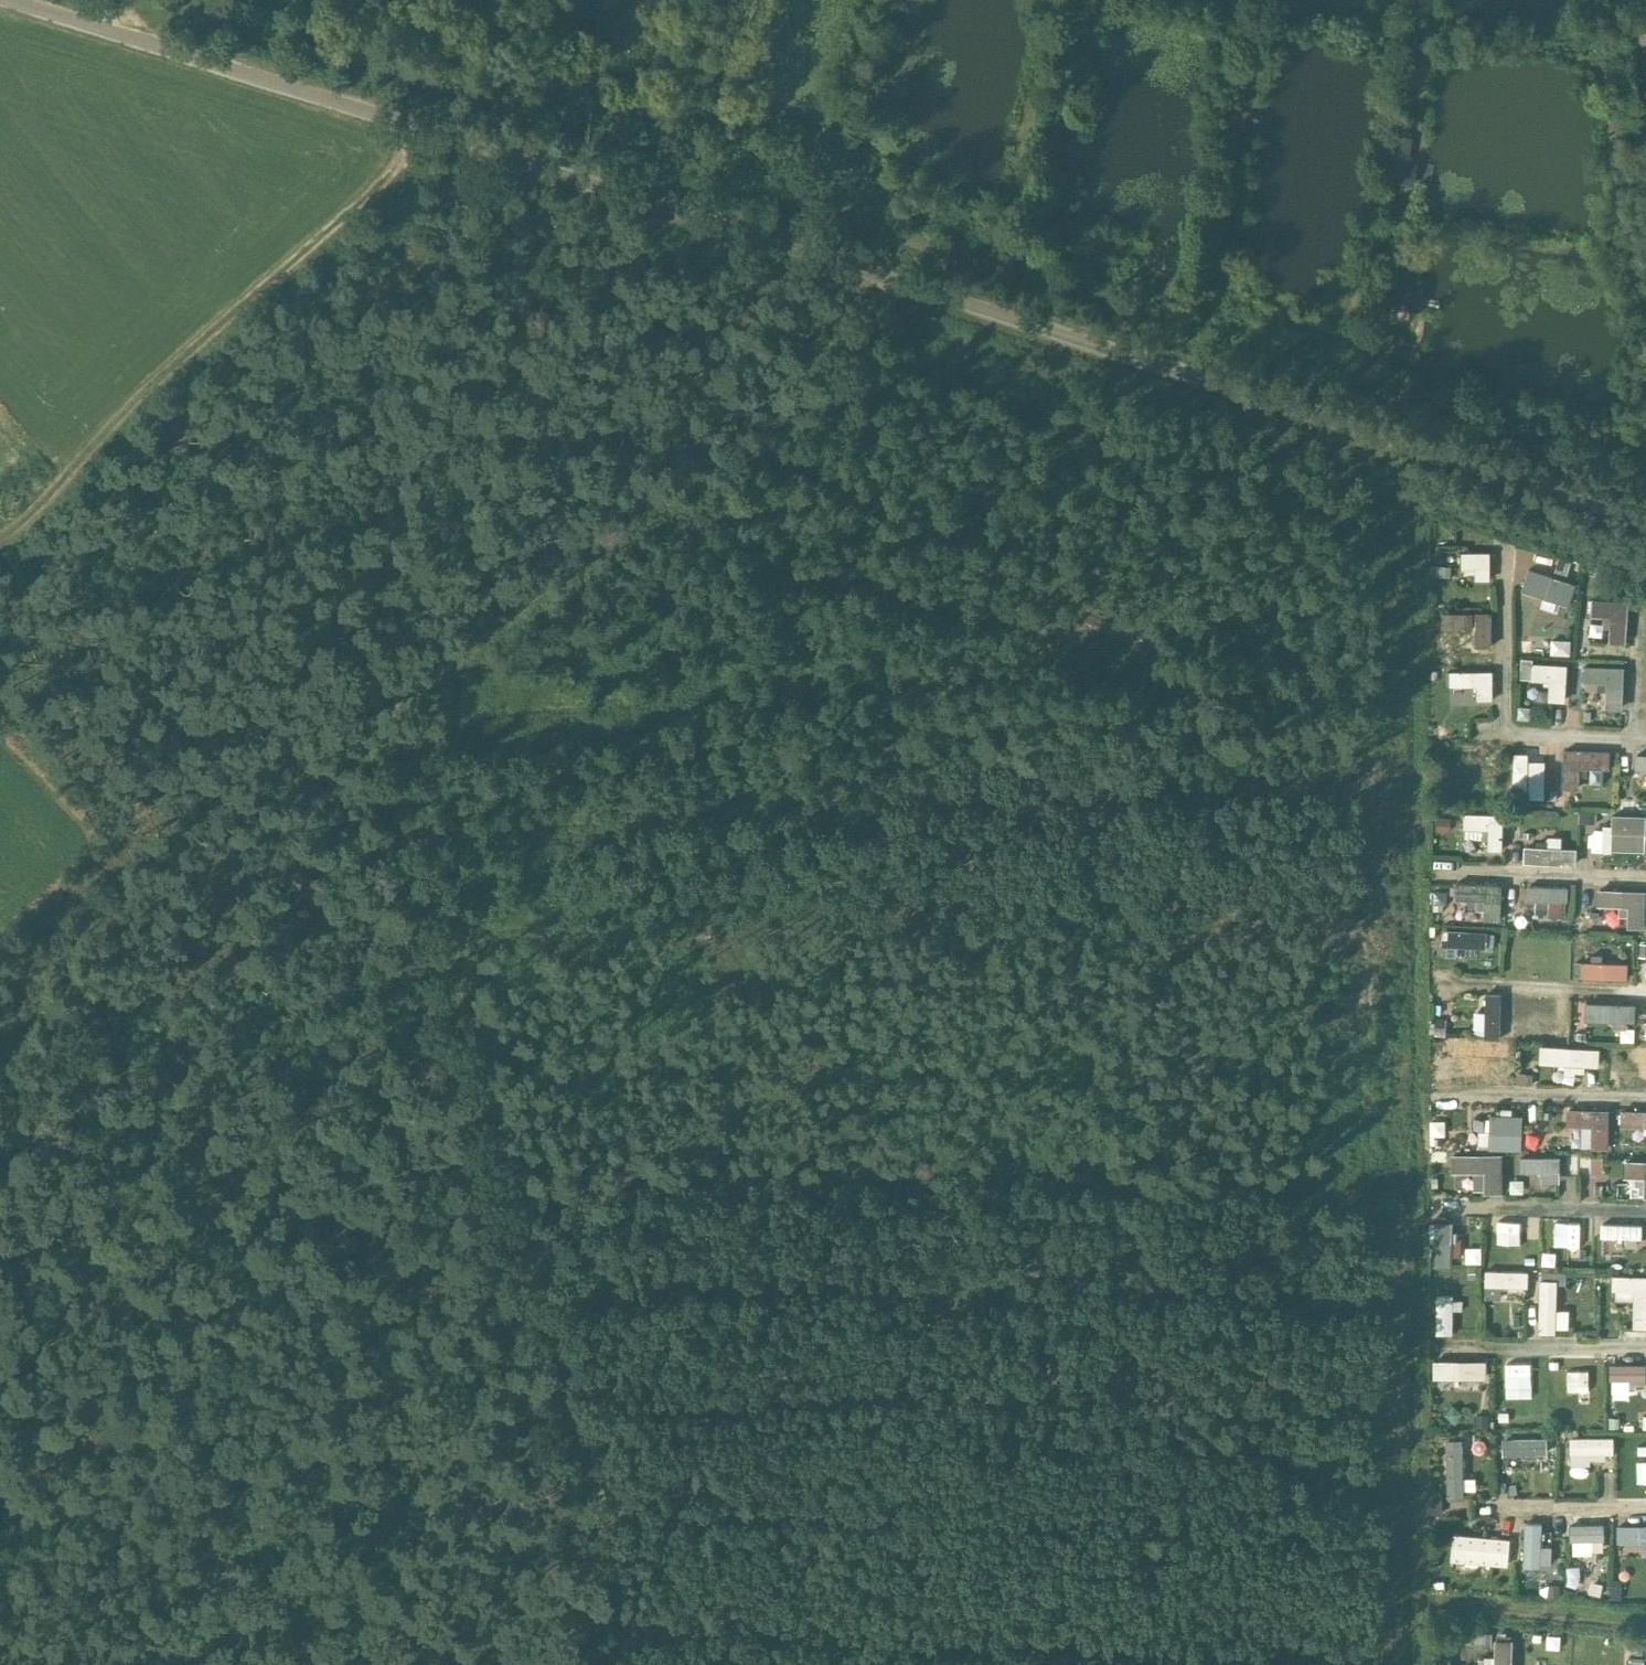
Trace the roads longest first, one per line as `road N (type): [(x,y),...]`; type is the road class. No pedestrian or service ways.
road 1 (unclassified): [(8,0),(396,118),(1645,535)]
road 2 (track): [(431,129),(0,533)]

